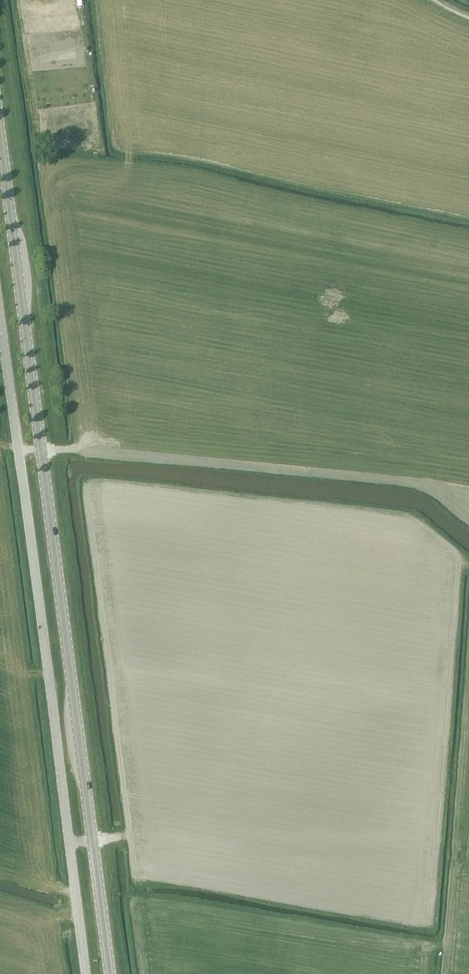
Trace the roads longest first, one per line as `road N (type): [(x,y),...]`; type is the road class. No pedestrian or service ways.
road 1 (primary): [(110,973),(0,138)]
road 2 (unclassified): [(86,973),(0,319)]

